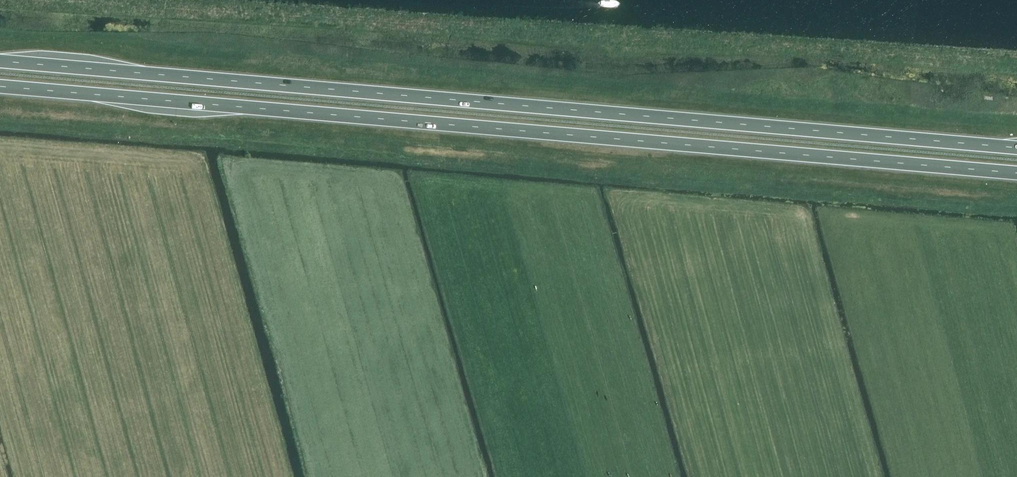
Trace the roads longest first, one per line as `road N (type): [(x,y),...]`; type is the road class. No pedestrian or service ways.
road 1 (trunk): [(1016,148),(0,61)]
road 2 (trunk): [(0,87),(1016,174)]

